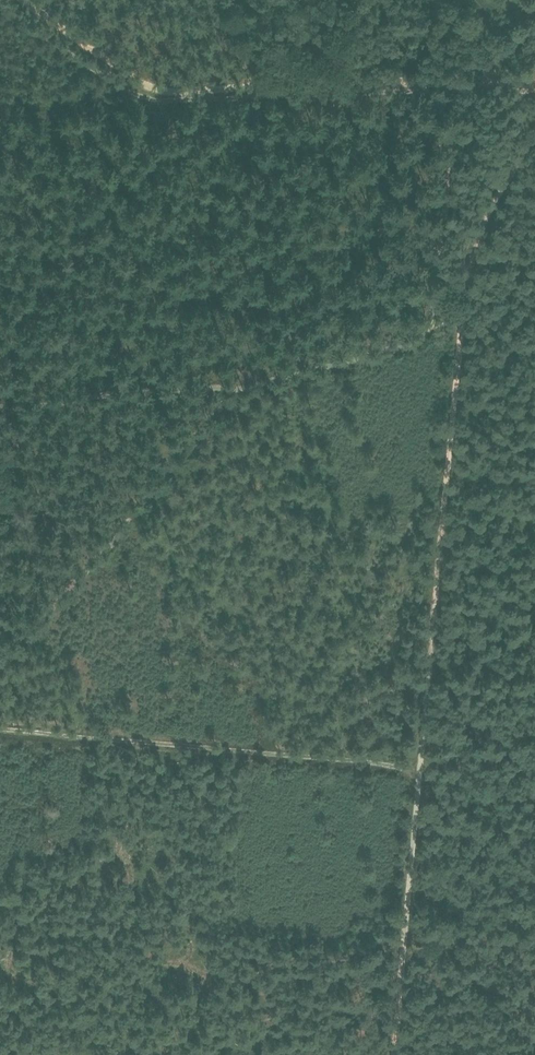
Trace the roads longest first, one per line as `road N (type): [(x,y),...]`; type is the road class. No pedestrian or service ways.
road 1 (track): [(534,126),(472,225),(461,260),(389,1054)]
road 2 (track): [(30,0),(136,81),(163,93),(534,81)]
road 3 (track): [(0,104),(167,98)]

